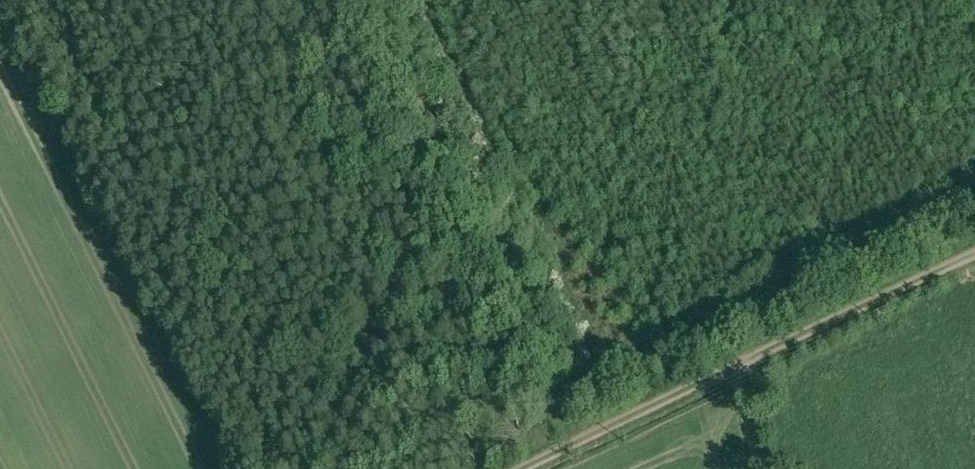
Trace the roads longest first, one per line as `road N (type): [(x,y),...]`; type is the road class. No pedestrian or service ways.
road 1 (track): [(974,252),(515,468)]

